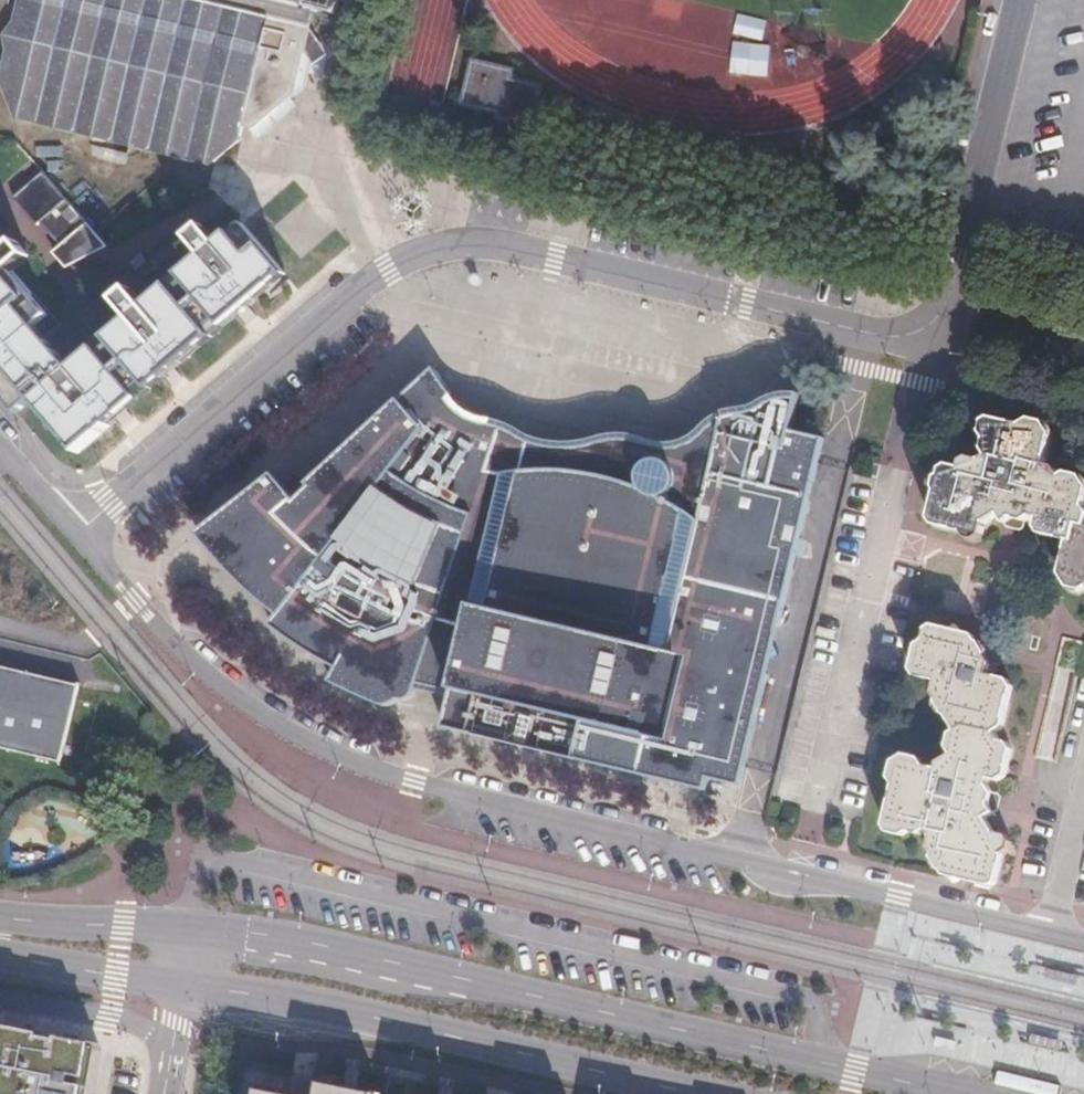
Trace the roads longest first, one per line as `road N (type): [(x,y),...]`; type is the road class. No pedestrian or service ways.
road 1 (residential): [(1018,0),(941,315),(917,335),(897,340),(553,258),(452,246),(385,271),(78,533)]
road 2 (secondary): [(1083,940),(413,784),(320,752),(196,666),(78,533)]
road 3 (secondary): [(953,1093),(292,942),(192,929)]
road 4 (secondary): [(185,984),(281,997),(706,1093)]
road 5 (secondary): [(192,929),(0,916)]
road 6 (secondary): [(0,956),(185,984)]

